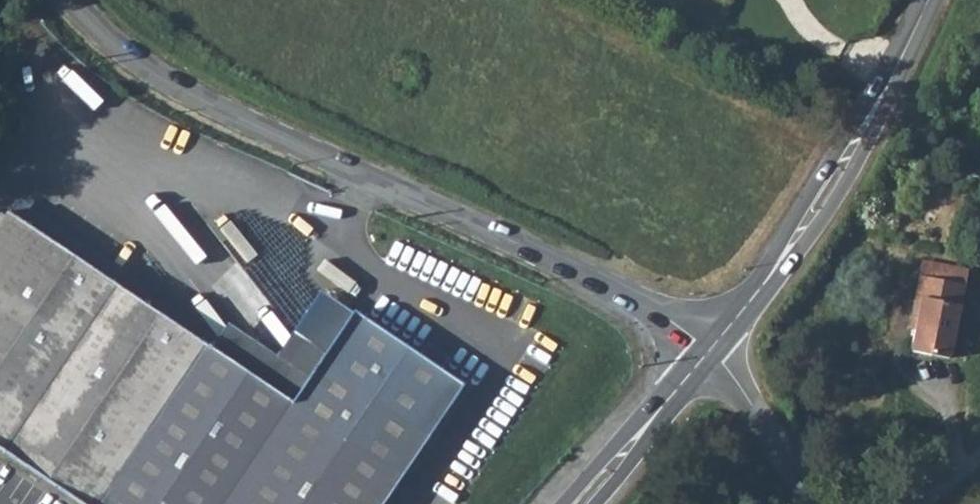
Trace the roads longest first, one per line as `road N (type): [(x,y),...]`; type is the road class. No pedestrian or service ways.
road 1 (tertiary): [(71,0),(181,93),(632,300),(711,353)]
road 2 (secondary): [(711,353),(828,191),(929,0)]
road 3 (secondary): [(579,503),(711,353)]
road 4 (tertiary): [(711,353),(760,413),(812,503)]

